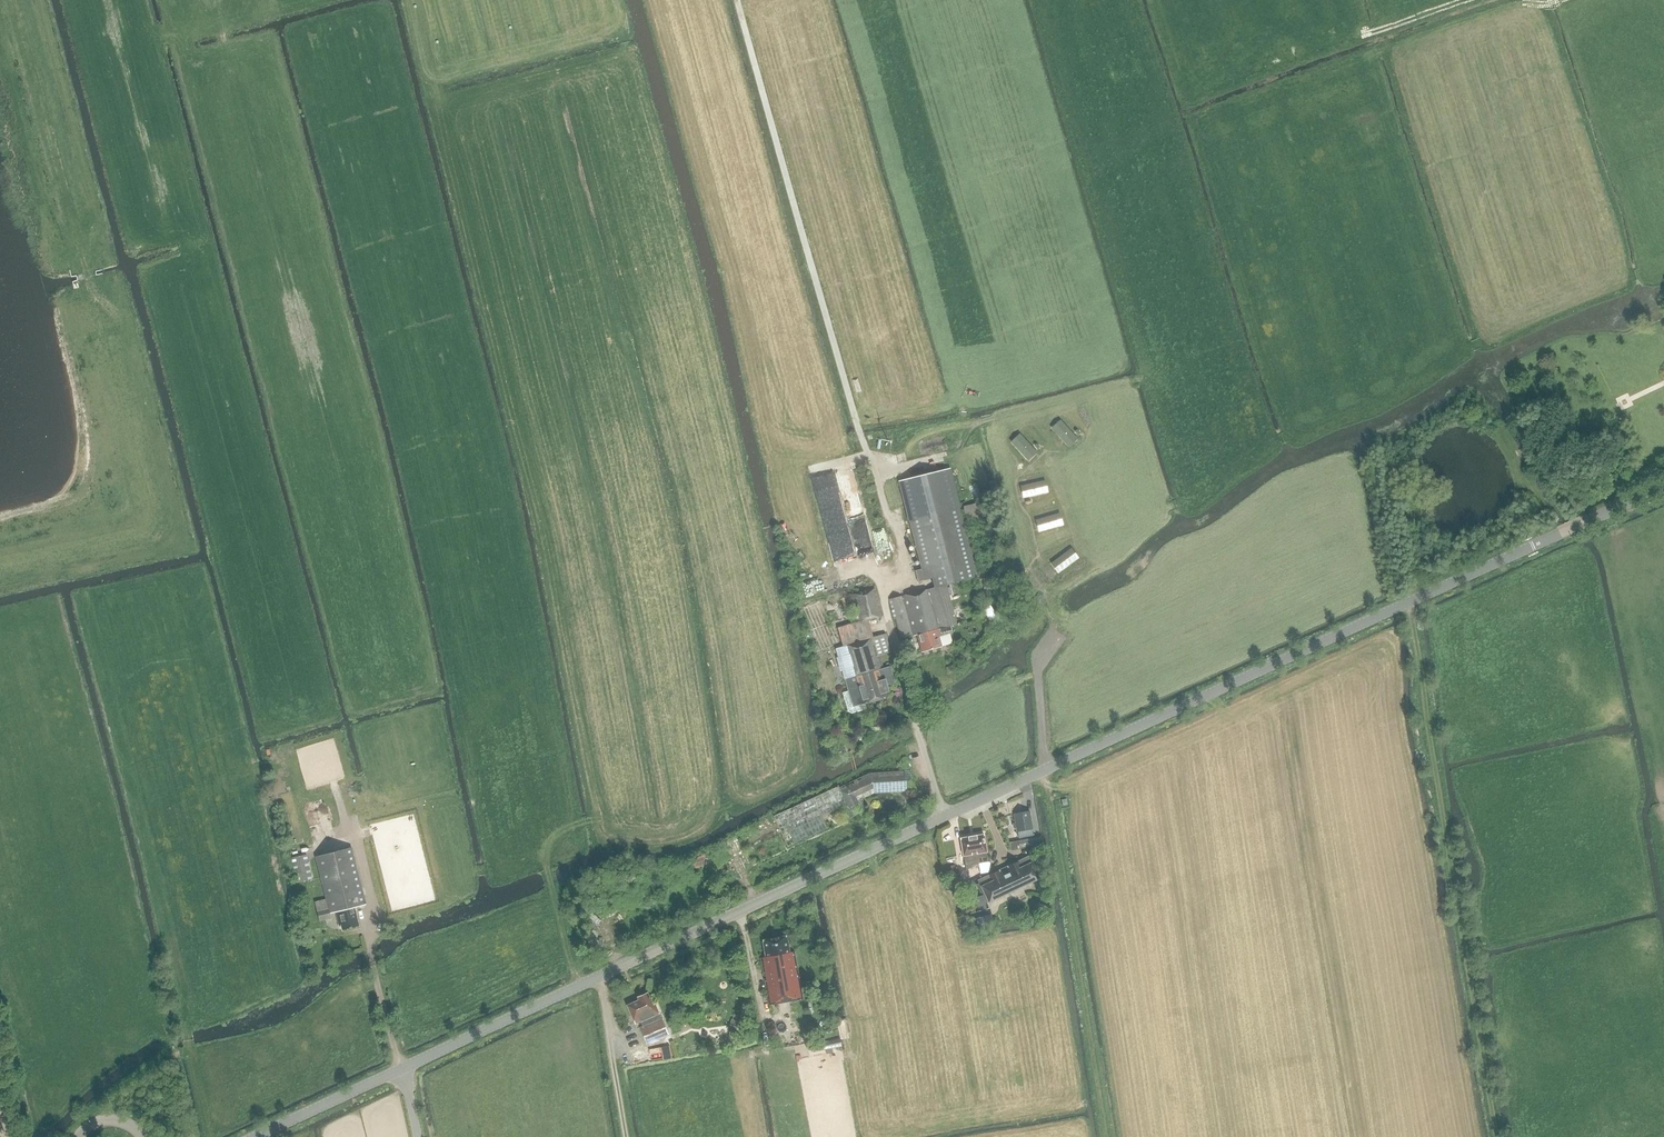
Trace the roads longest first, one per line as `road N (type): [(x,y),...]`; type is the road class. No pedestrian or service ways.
road 1 (tertiary): [(256,1136),(1663,486)]
road 2 (track): [(1408,604),(1496,1136)]
road 3 (track): [(1045,772),(1107,1136)]
road 4 (track): [(1045,772),(1036,660),(1063,629),(1042,557)]

